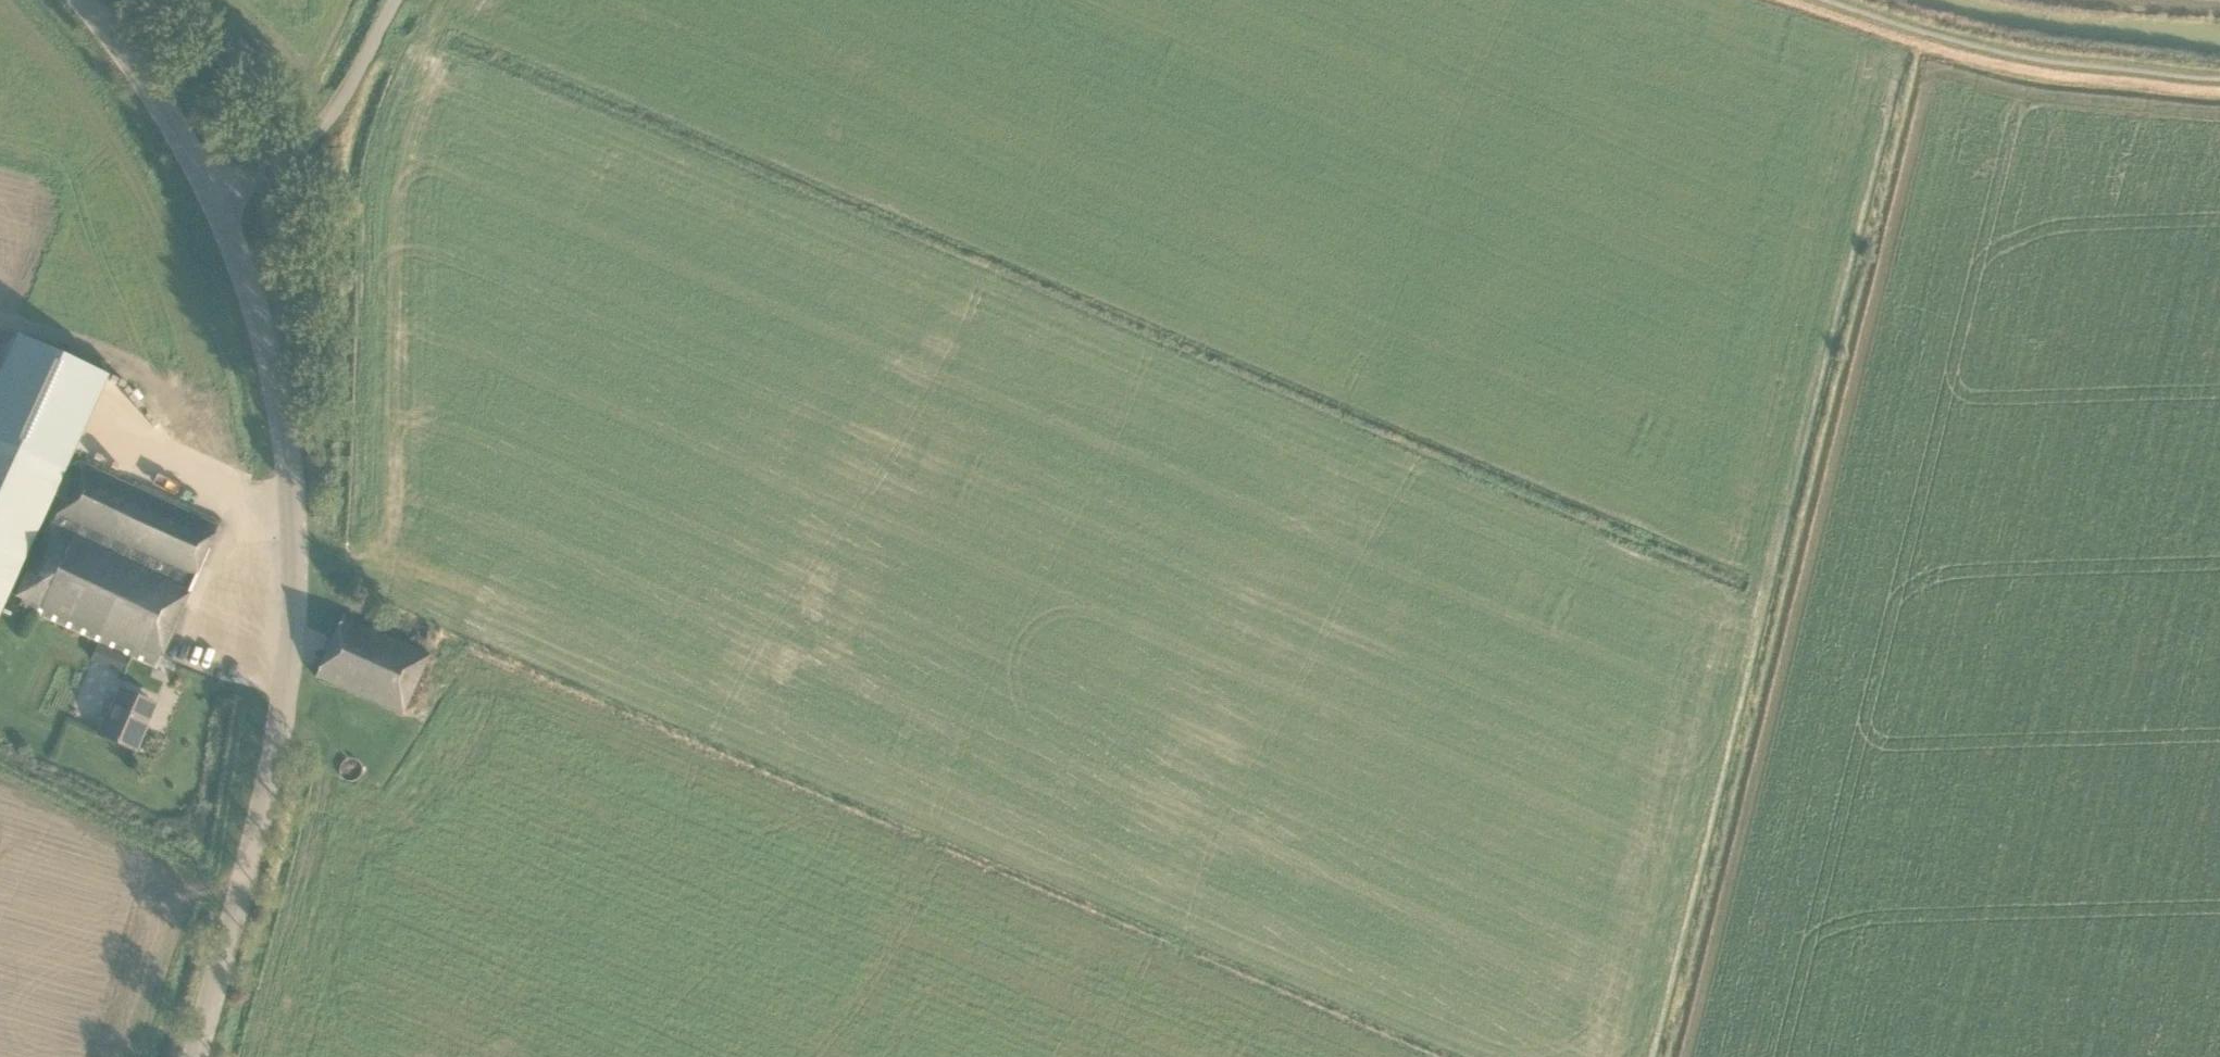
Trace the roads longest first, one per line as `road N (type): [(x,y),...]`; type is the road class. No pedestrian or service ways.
road 1 (tertiary): [(196,1056),(271,787),(291,658),(293,488),(274,372),(253,288),(213,195)]
road 2 (unclassified): [(213,195),(297,151),(321,126),(395,0)]
road 3 (tertiary): [(213,195),(175,124),(87,0)]

